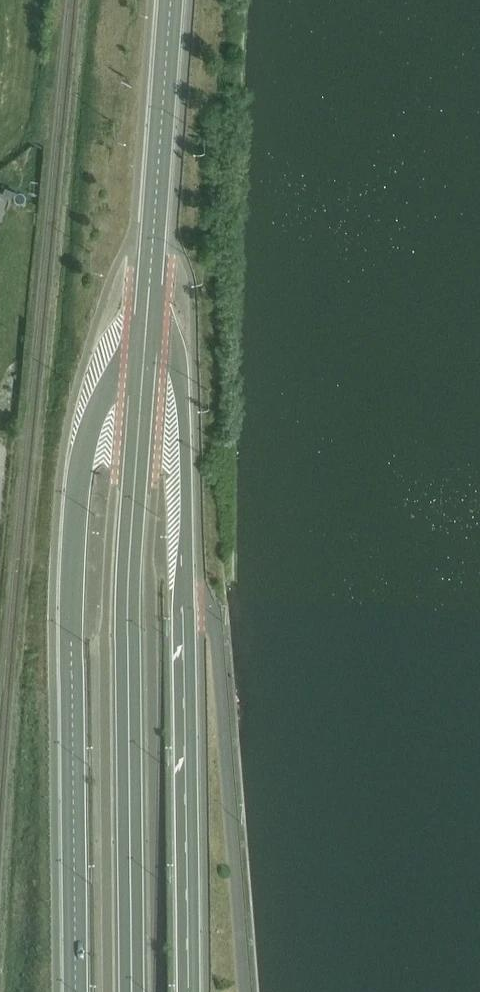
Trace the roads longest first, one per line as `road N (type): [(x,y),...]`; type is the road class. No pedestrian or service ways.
road 1 (primary): [(188,991),(185,430),(180,371),(148,301)]
road 2 (primary): [(144,350),(106,390),(79,477),(71,630),(75,991)]
road 3 (secondary): [(131,991),(128,639),(144,350)]
road 4 (primary): [(170,0),(148,301)]

